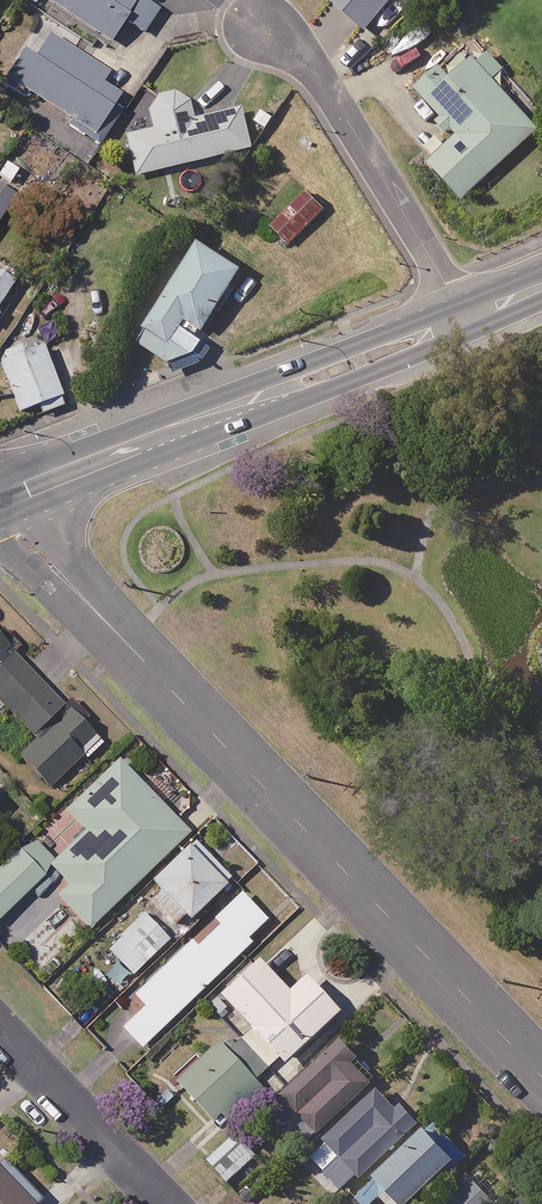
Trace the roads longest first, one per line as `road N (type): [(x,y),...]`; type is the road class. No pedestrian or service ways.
road 1 (residential): [(0,521),(112,627),(541,1079)]
road 2 (secondary): [(468,317),(162,428),(0,497)]
road 3 (residential): [(468,317),(311,65),(264,31)]
road 4 (residential): [(0,1030),(166,1203)]

